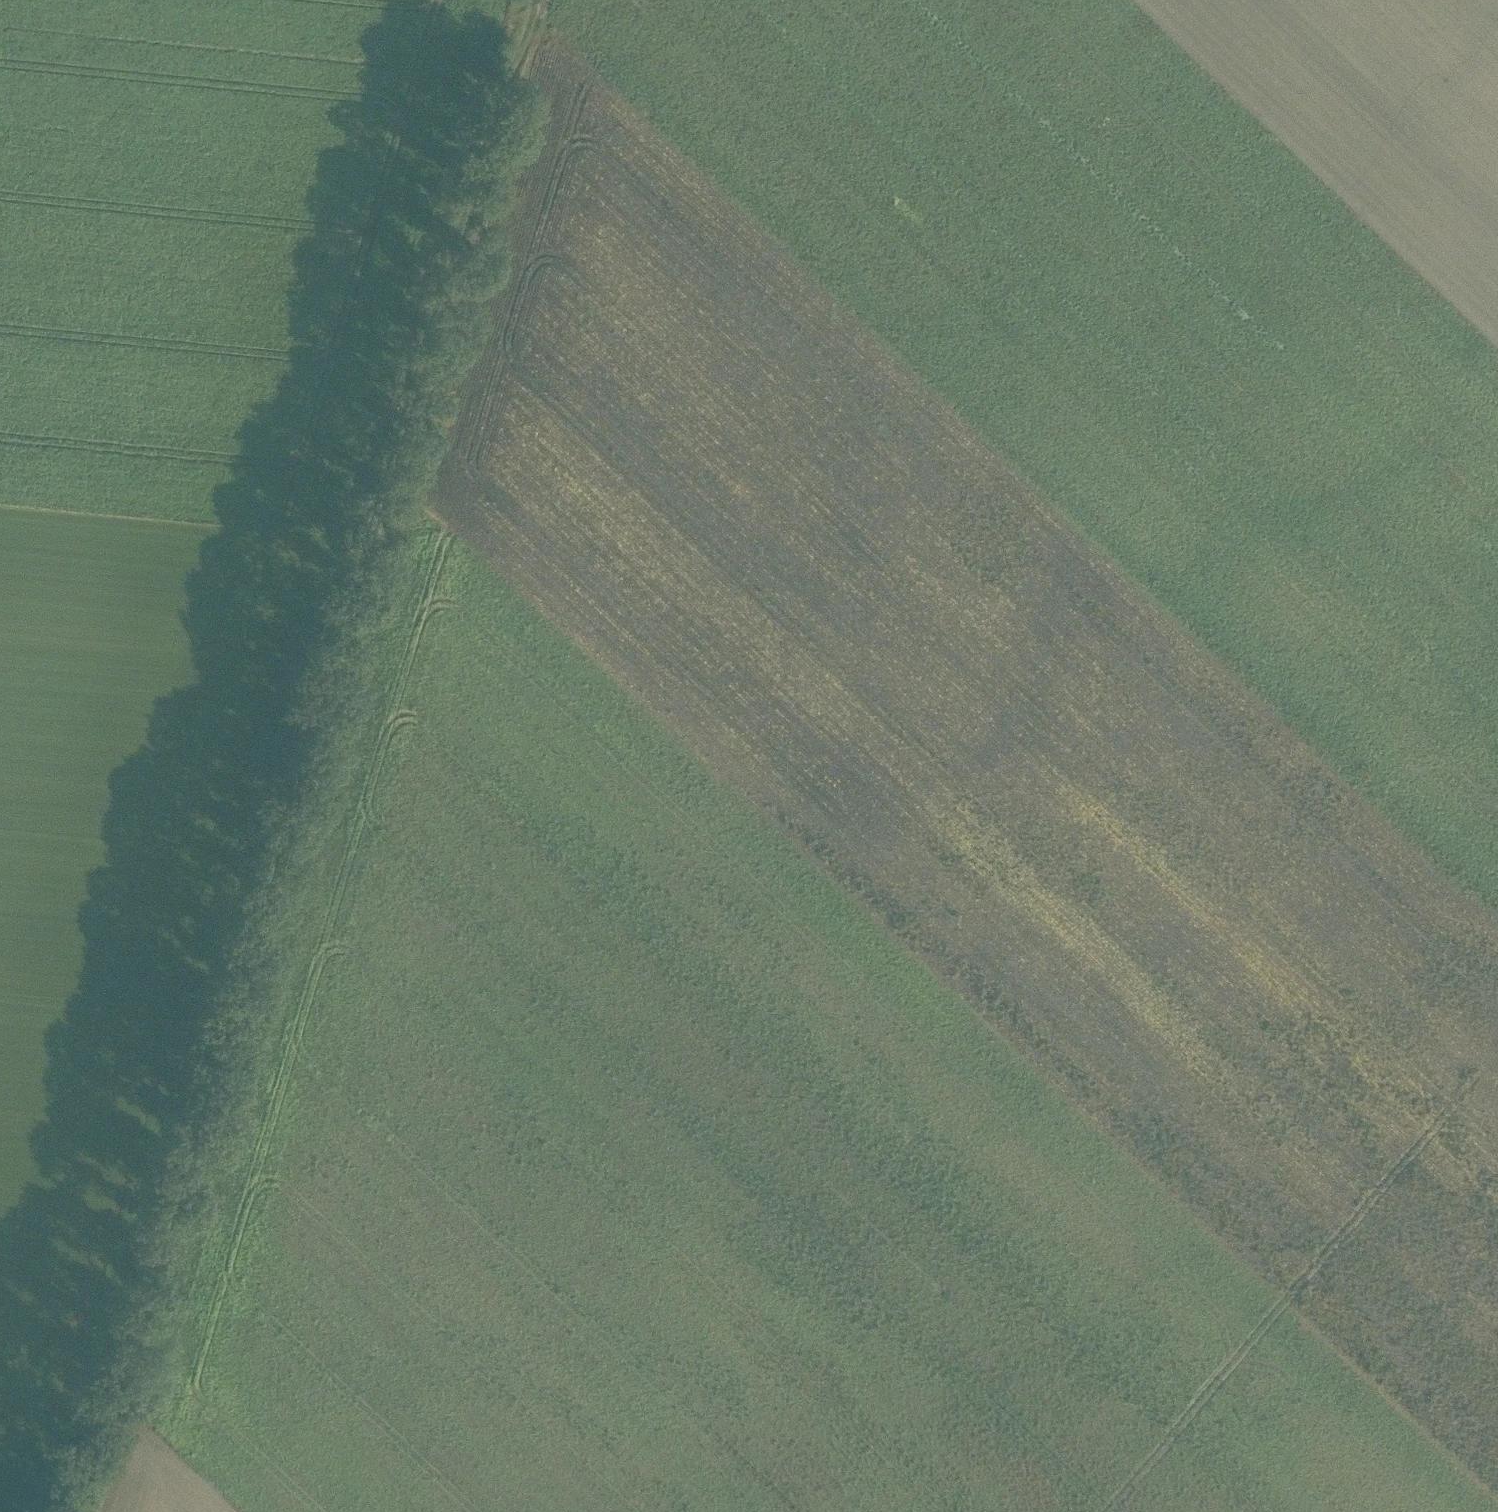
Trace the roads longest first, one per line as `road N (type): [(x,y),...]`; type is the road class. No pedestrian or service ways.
road 1 (track): [(76,1511),(529,0)]

